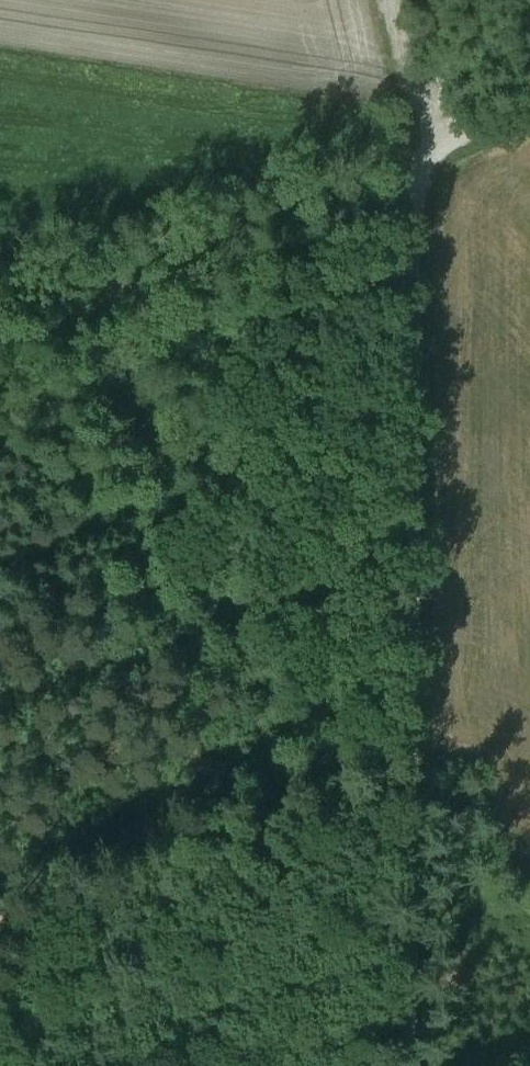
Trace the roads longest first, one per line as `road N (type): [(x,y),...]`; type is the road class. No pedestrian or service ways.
road 1 (track): [(412,163),(403,514),(406,1065)]
road 2 (track): [(402,791),(322,785),(0,911)]
road 3 (track): [(396,0),(406,61),(449,148)]
road 4 (track): [(412,163),(529,116)]

